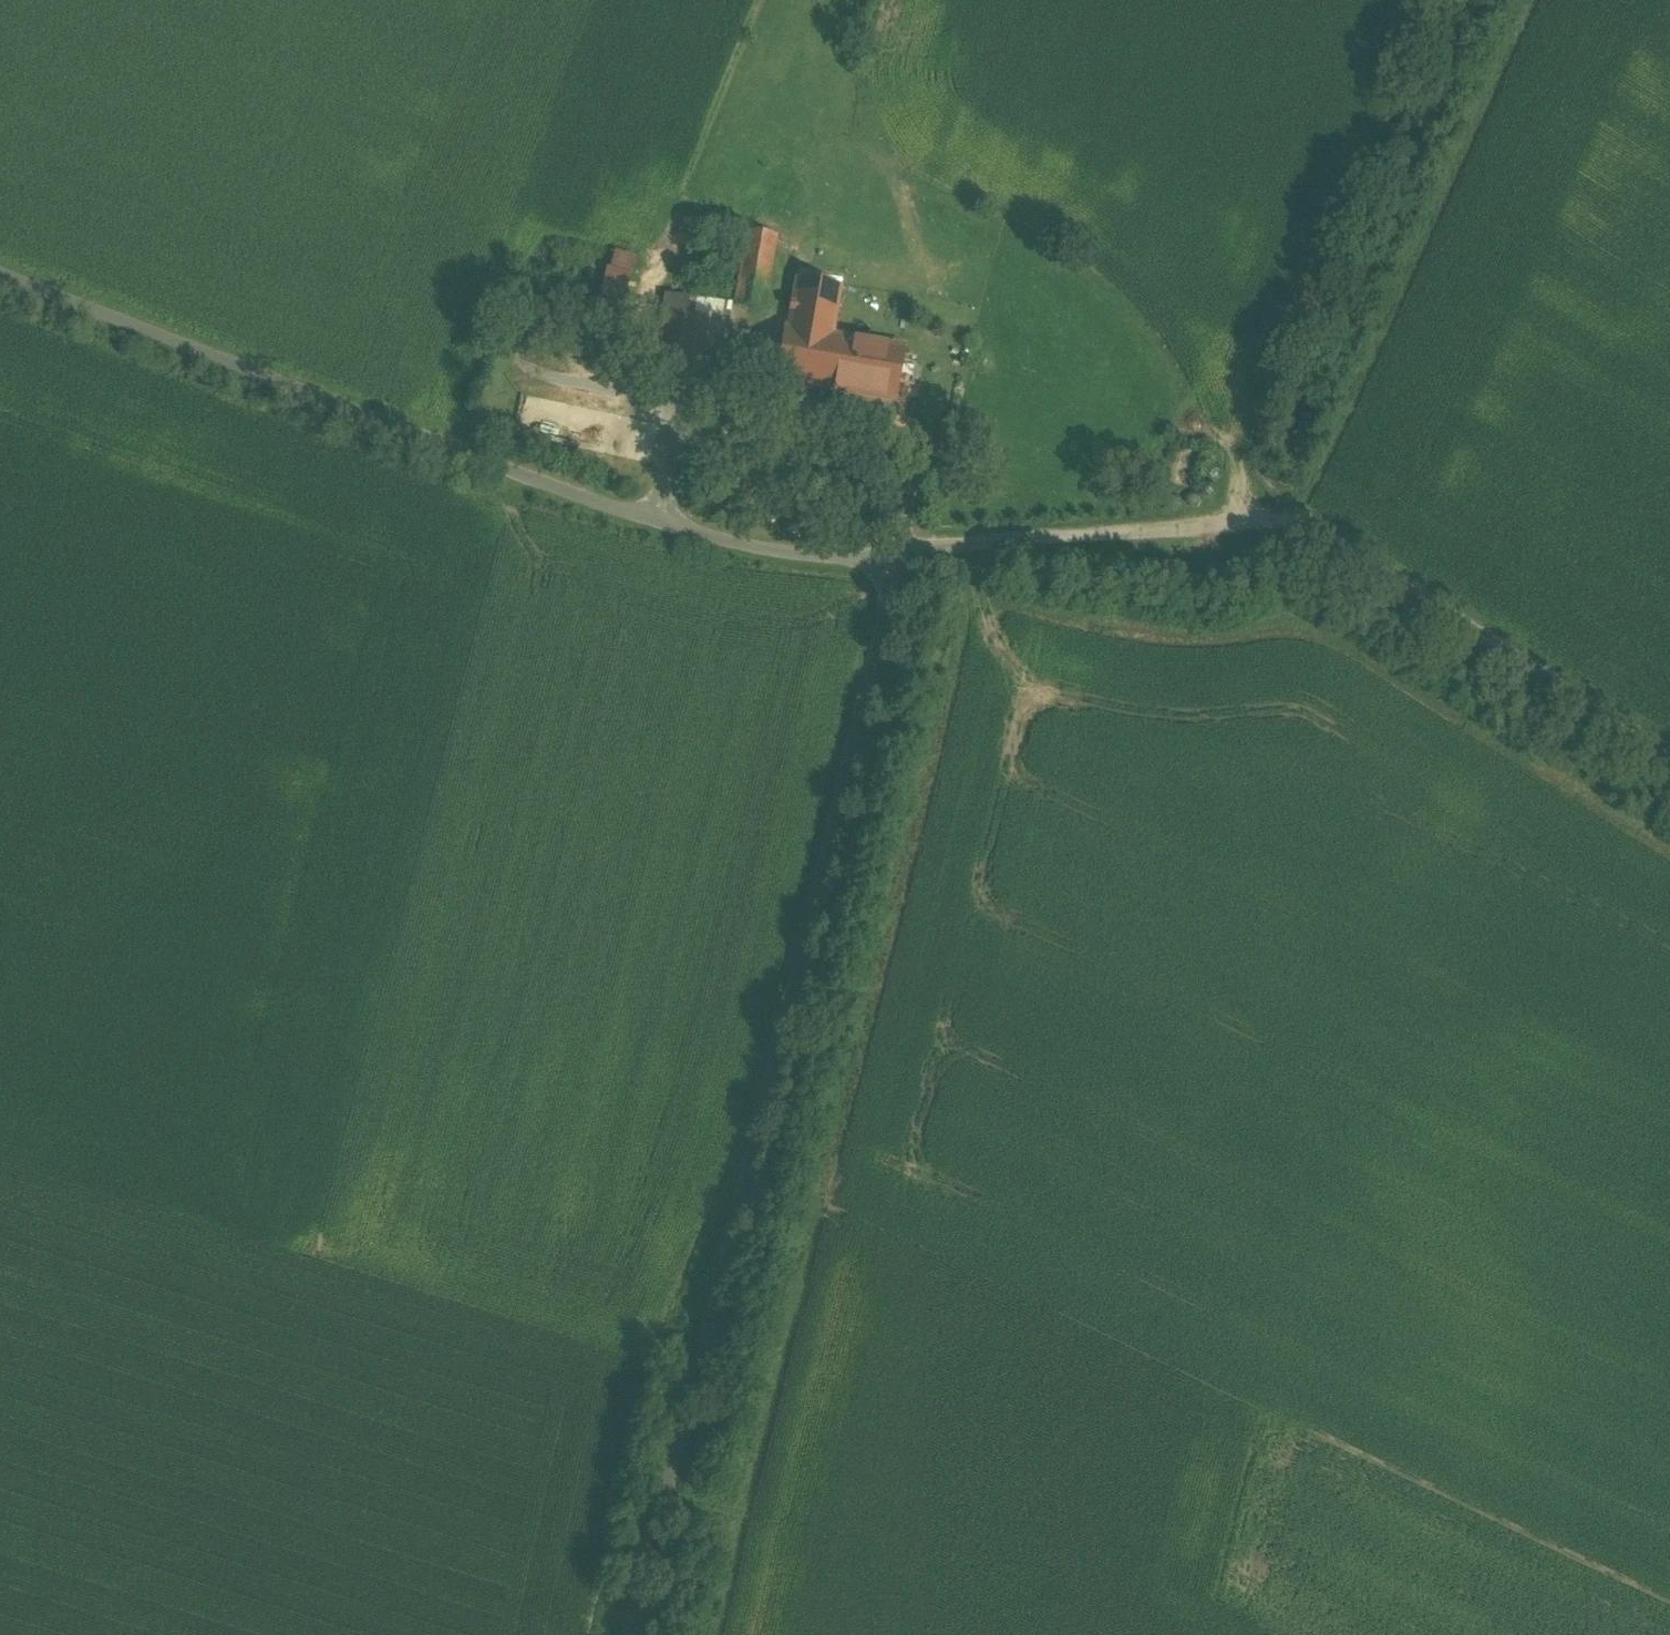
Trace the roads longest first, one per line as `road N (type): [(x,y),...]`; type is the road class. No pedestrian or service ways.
road 1 (unclassified): [(608,1634),(880,597)]
road 2 (residential): [(880,597),(0,280)]
road 3 (track): [(880,597),(983,529),(1095,503),(1289,498),(1669,756)]

